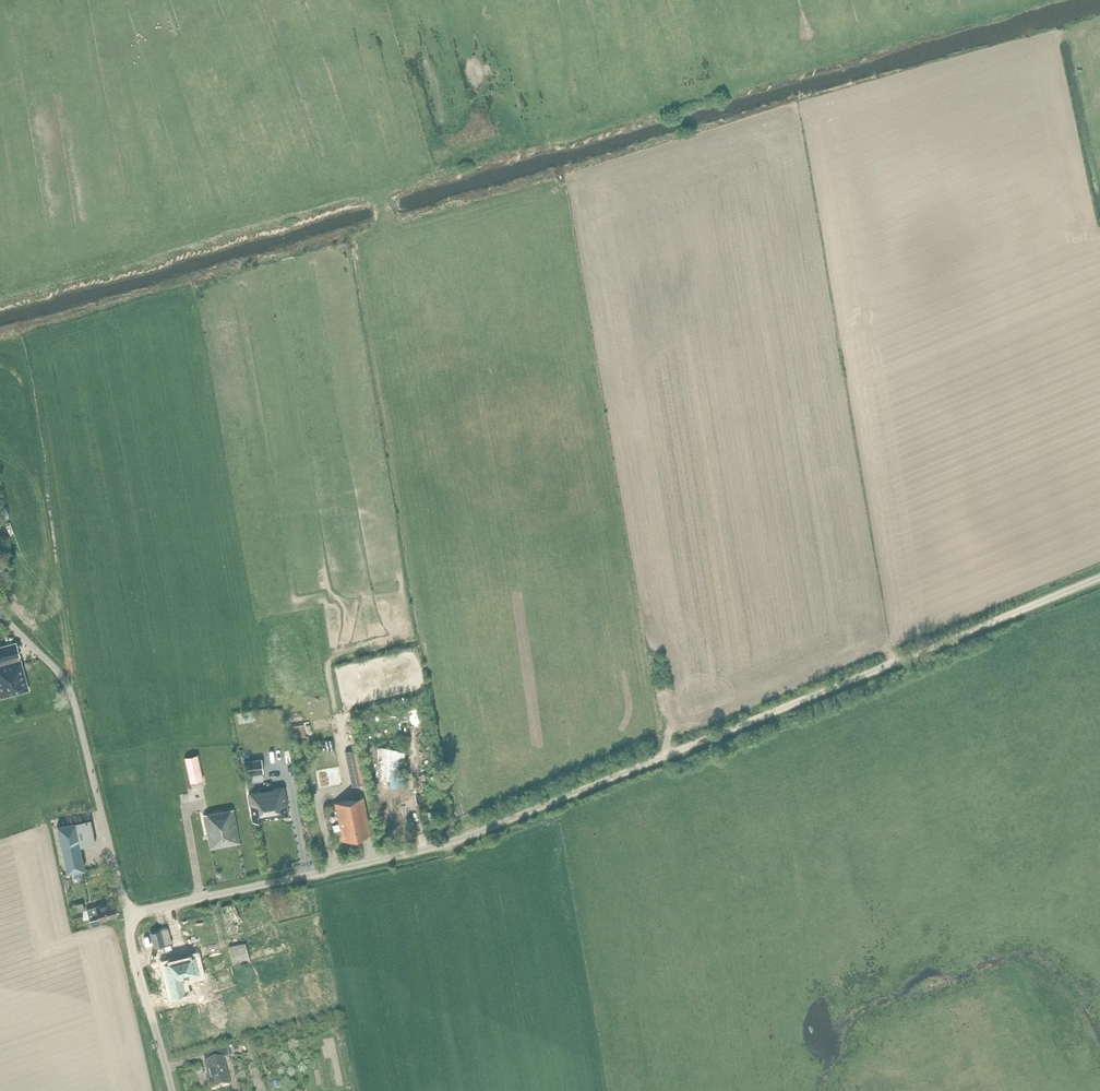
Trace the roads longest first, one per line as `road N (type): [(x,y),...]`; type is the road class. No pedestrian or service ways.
road 1 (unclassified): [(126,916),(468,838),(1099,578)]
road 2 (unclassified): [(126,916),(71,691),(0,612)]
road 3 (unclassified): [(171,1090),(126,916)]

